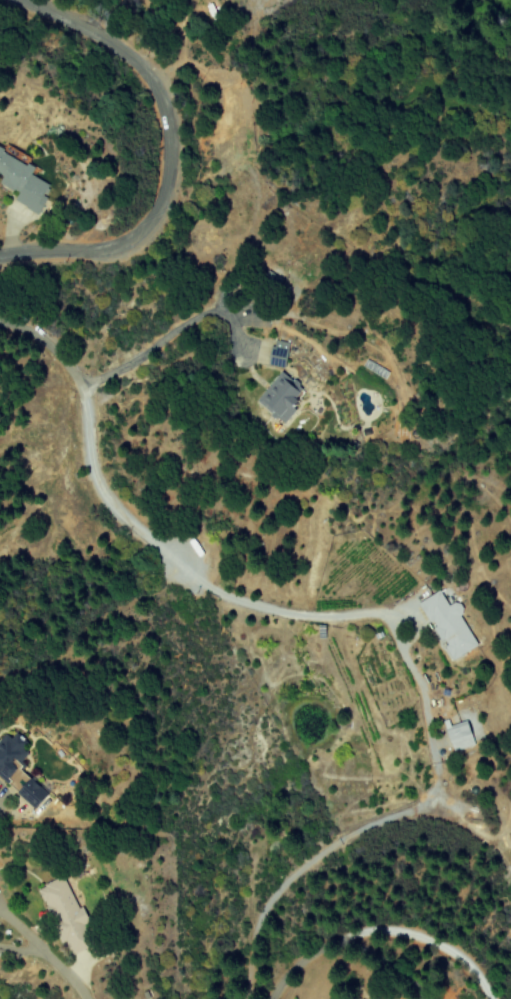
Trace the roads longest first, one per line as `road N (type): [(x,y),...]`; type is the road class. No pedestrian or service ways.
road 1 (tertiary): [(0,257),(95,250),(133,235),(158,201),(168,153),(162,107),(145,74),(104,40),(25,0)]
road 2 (residential): [(0,322),(55,350),(76,378),(102,493),(176,559)]
road 3 (residential): [(271,998),(308,955),(390,930),(452,954),(487,998)]

